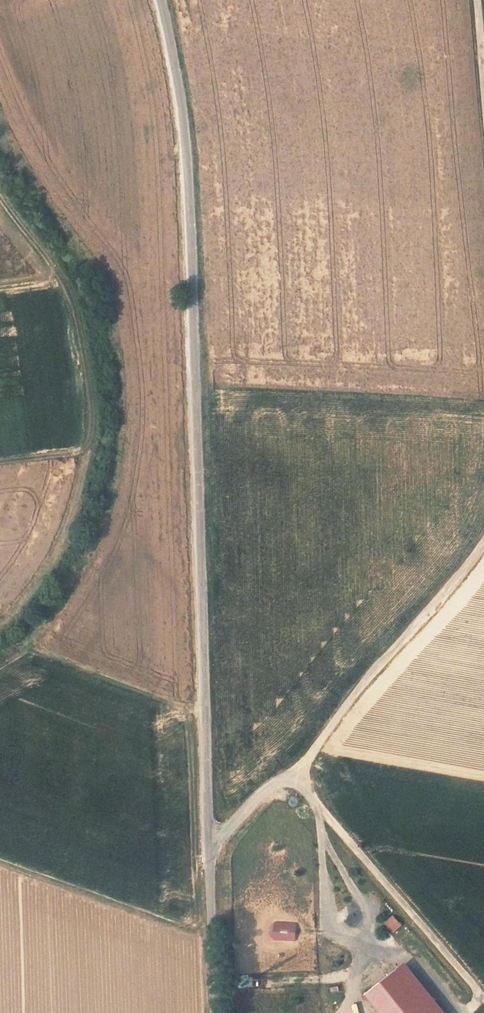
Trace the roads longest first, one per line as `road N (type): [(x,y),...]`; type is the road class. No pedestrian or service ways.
road 1 (unclassified): [(161,0),(189,184),(215,1012)]
road 2 (track): [(210,842),(292,774),(483,542)]
road 3 (track): [(292,774),(483,1001)]

